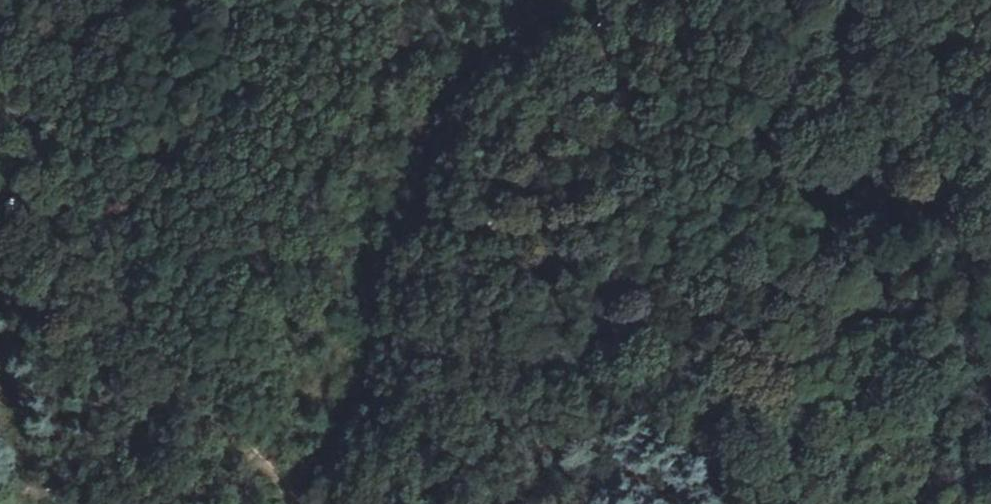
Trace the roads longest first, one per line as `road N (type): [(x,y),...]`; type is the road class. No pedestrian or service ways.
road 1 (track): [(631,31),(671,92),(742,161),(787,228),(866,401),(896,503)]
road 2 (track): [(391,503),(449,369),(513,170),(576,78),(631,31)]
road 3 (track): [(298,503),(136,335),(104,256),(0,73)]

